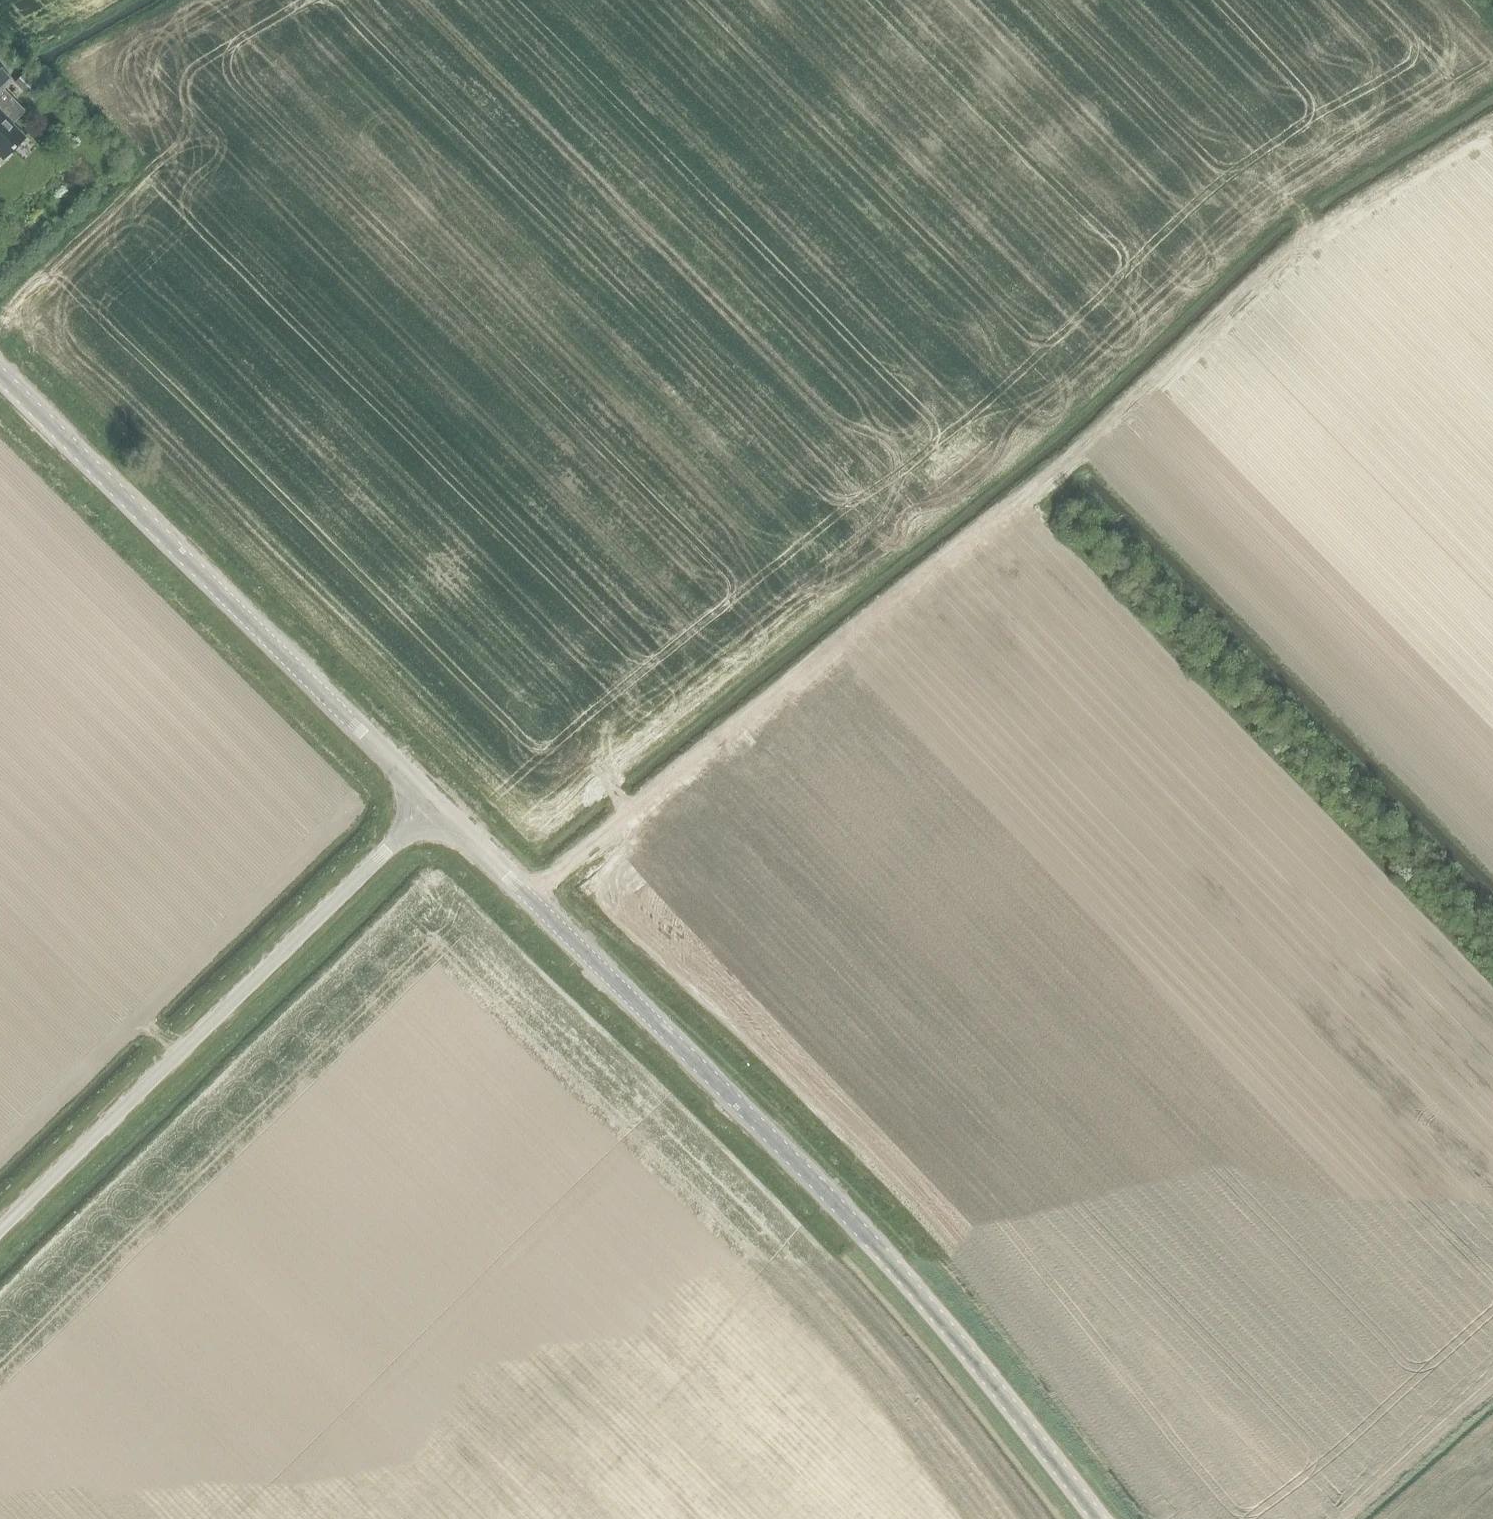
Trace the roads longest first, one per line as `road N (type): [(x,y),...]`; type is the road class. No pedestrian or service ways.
road 1 (secondary): [(1104,1518),(887,1253),(437,808)]
road 2 (secondary): [(437,808),(0,374)]
road 3 (unclassified): [(0,1234),(437,808)]

